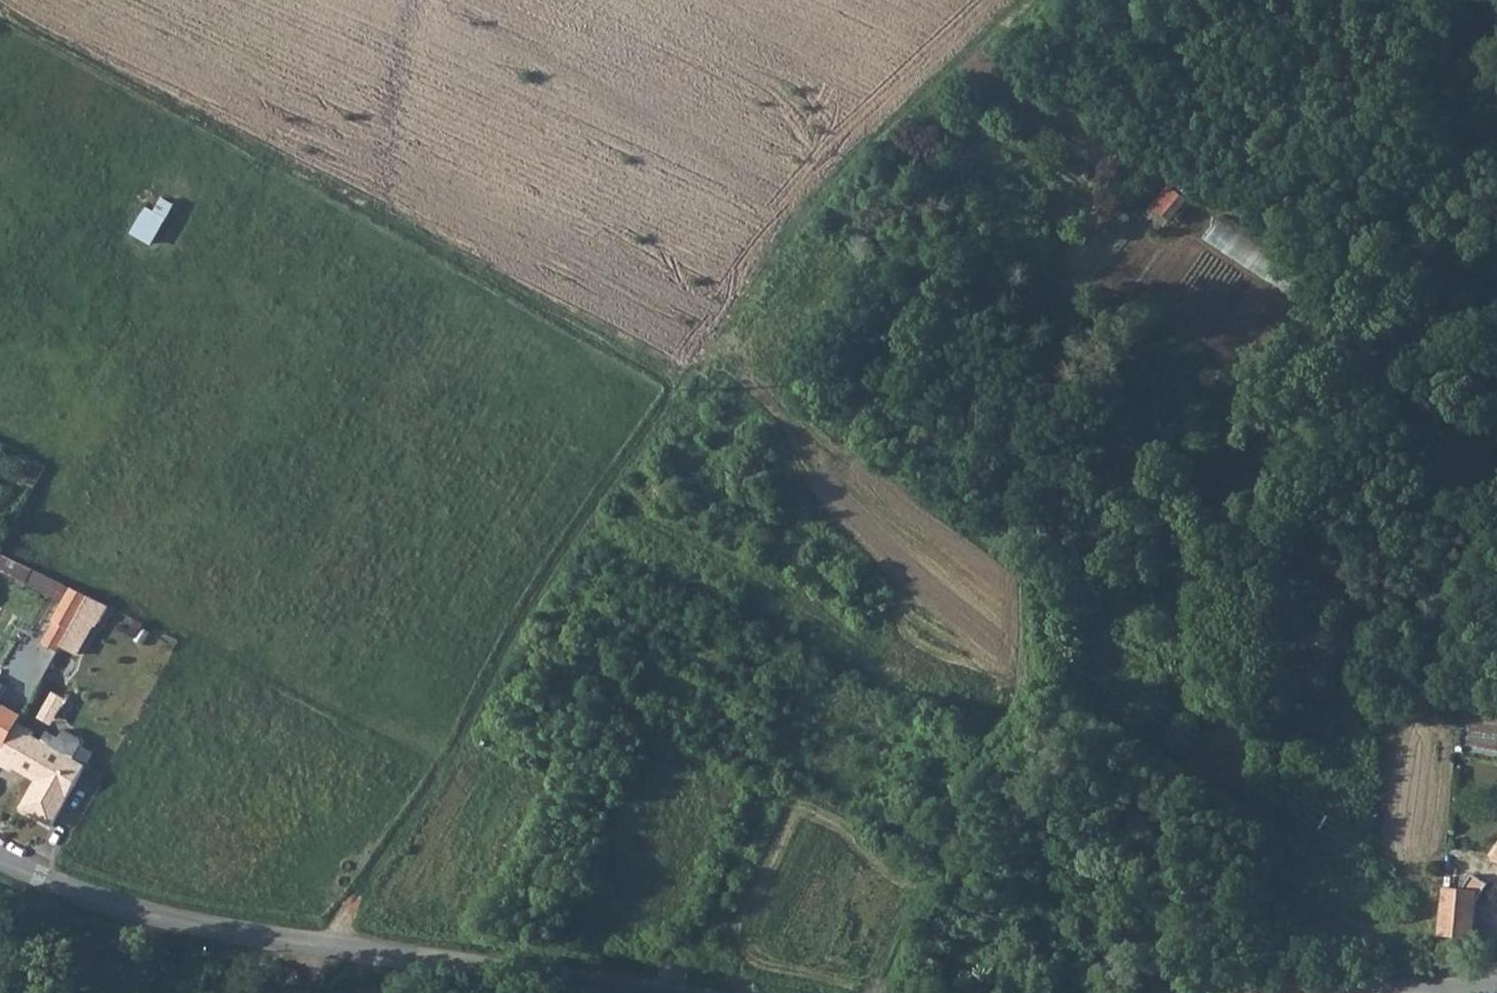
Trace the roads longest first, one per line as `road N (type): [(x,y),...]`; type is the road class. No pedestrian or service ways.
road 1 (track): [(29,0),(609,338),(640,397),(688,419),(840,387),(923,437),(959,493),(1016,493),(1496,157)]
road 2 (residential): [(617,992),(197,931),(68,894),(0,859)]

